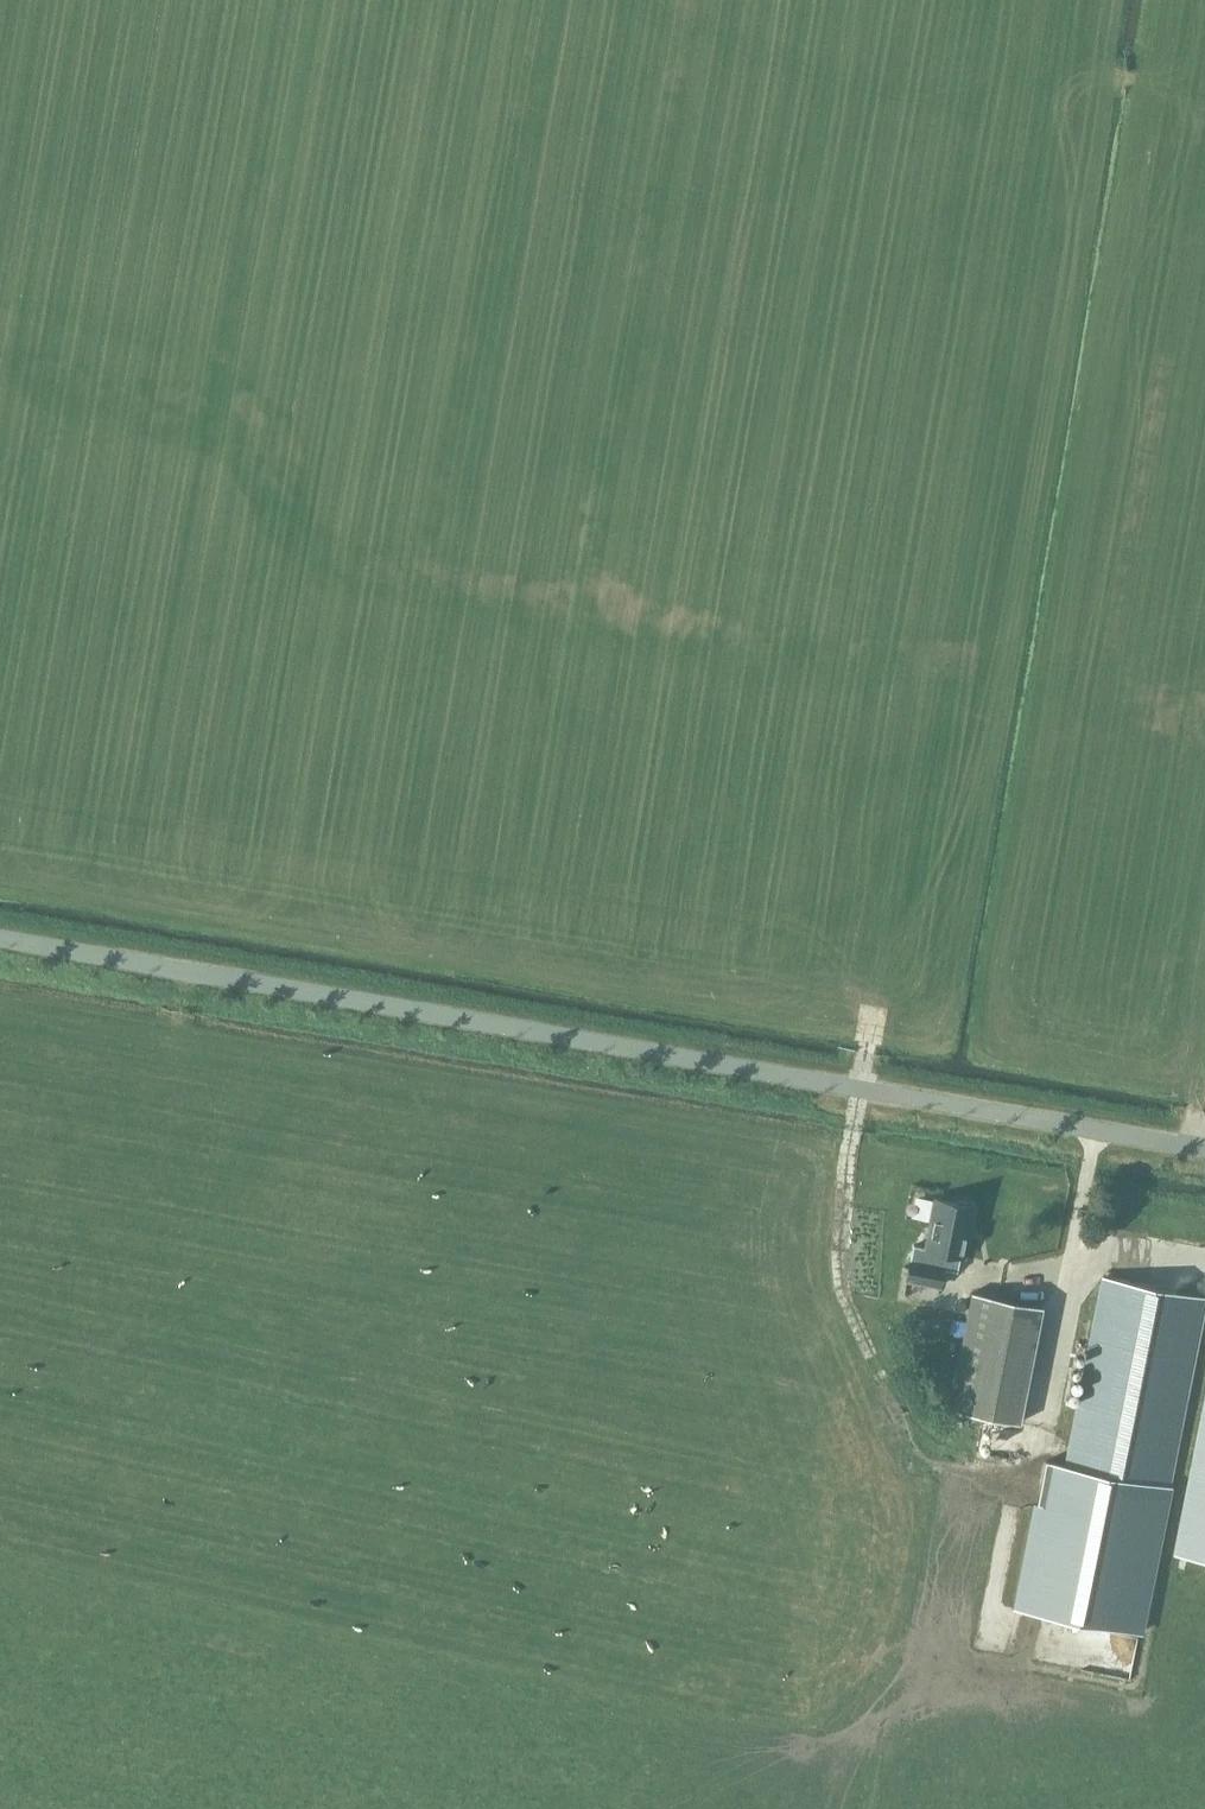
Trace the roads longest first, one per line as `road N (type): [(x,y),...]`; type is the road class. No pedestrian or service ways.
road 1 (unclassified): [(1204,1152),(0,935)]

